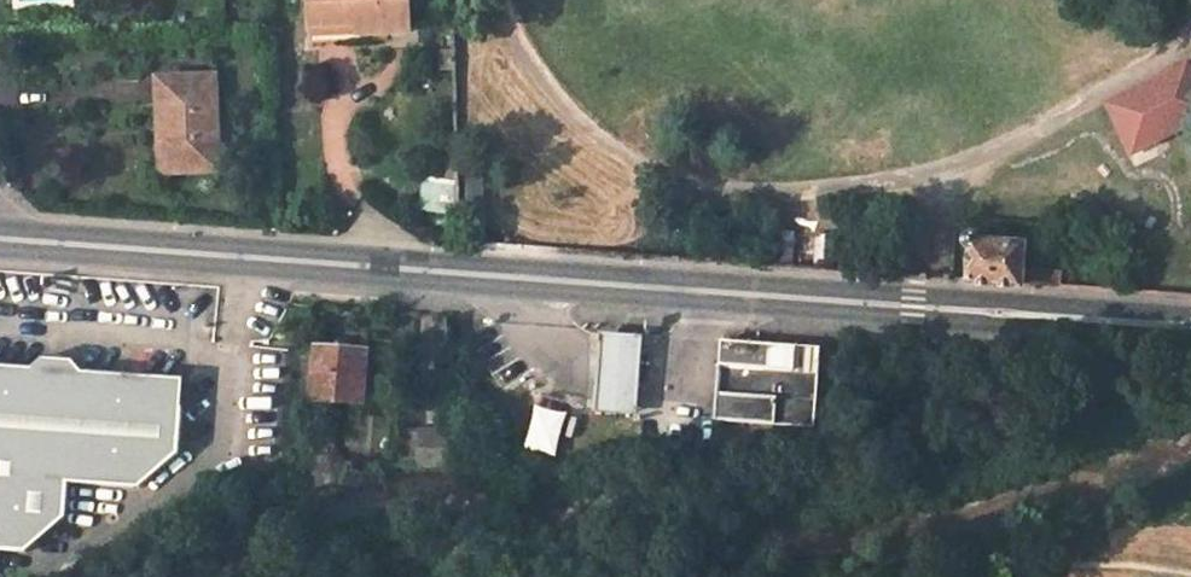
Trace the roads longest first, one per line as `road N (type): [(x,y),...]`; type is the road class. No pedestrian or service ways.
road 1 (secondary): [(1190,323),(0,239)]

